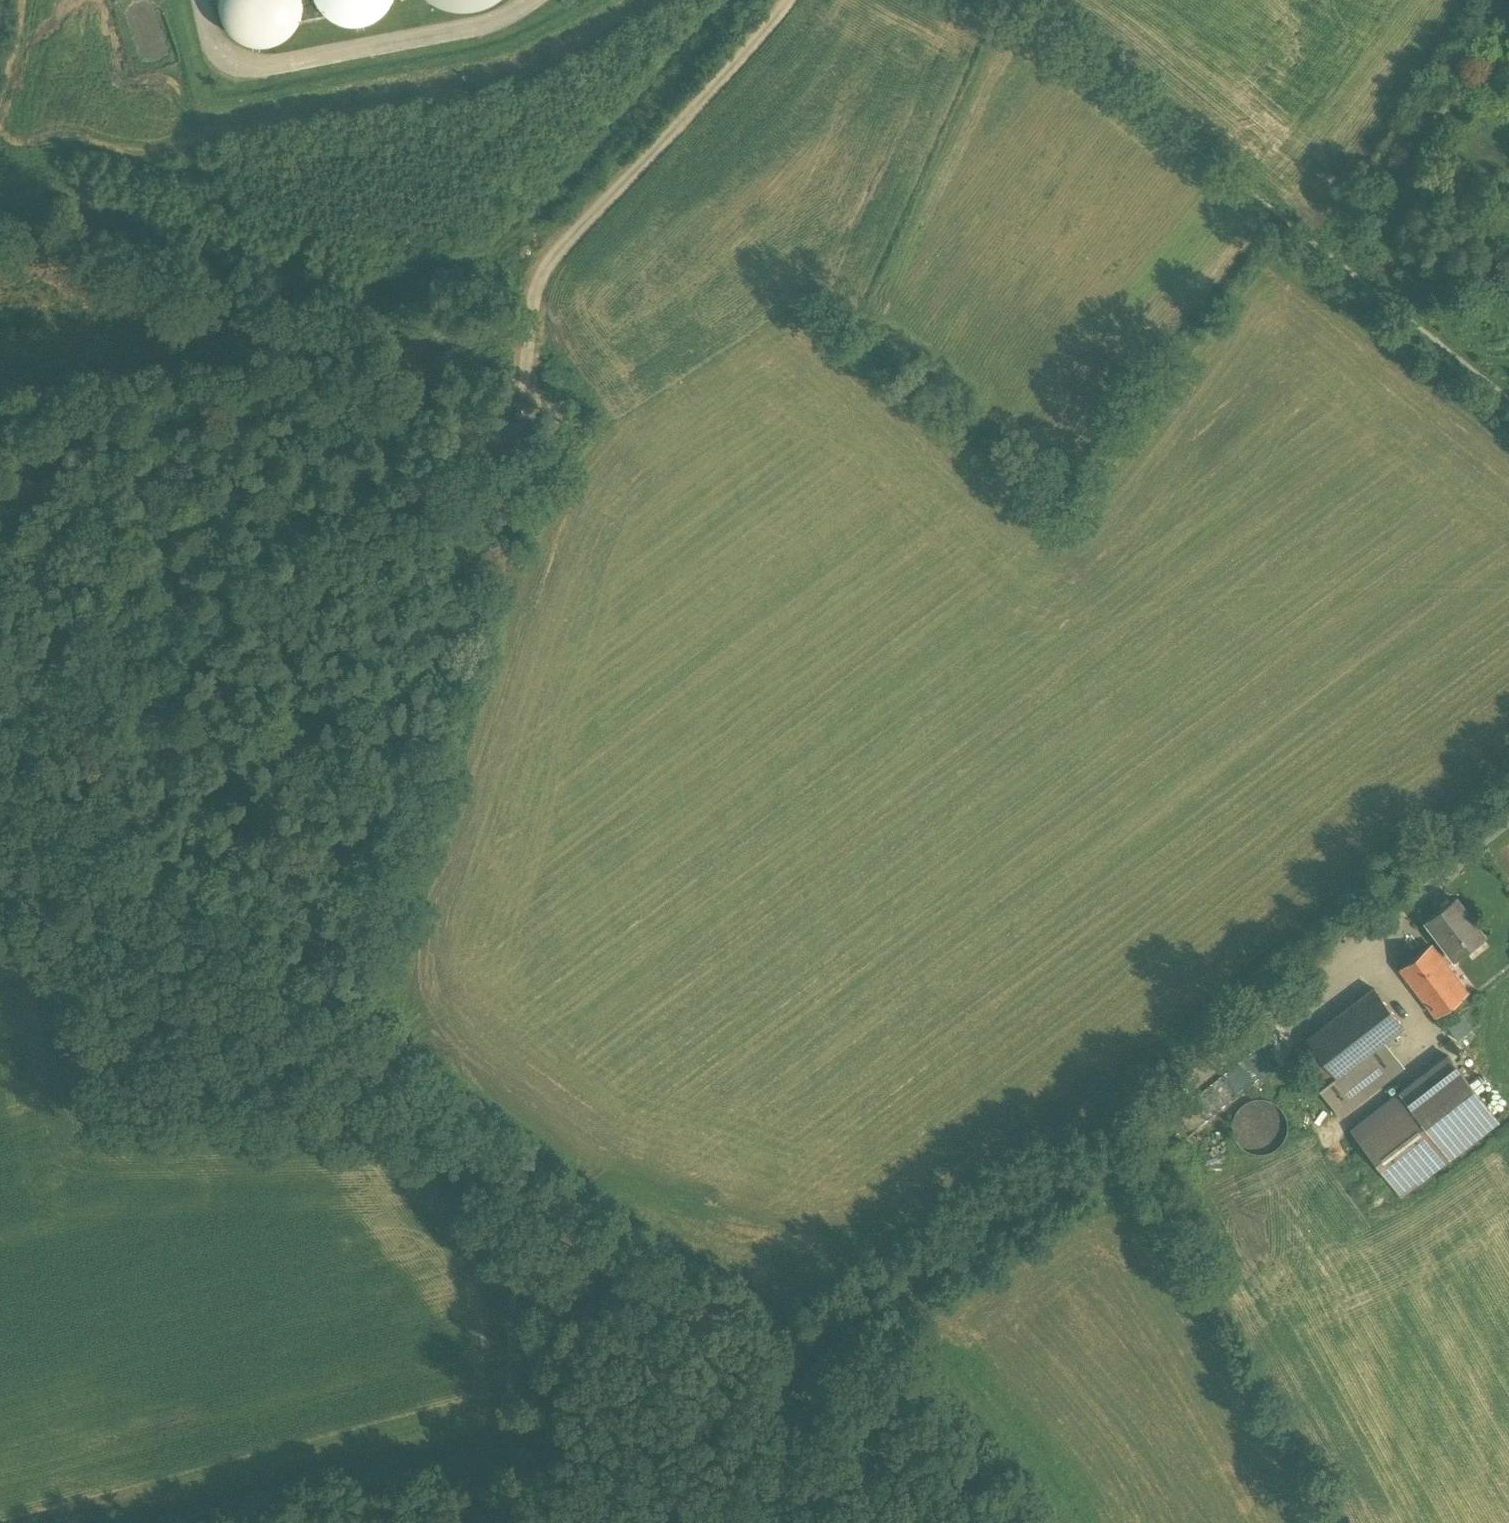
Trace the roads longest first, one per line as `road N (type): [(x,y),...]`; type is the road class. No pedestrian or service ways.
road 1 (unclassified): [(1508,825),(1385,925)]

